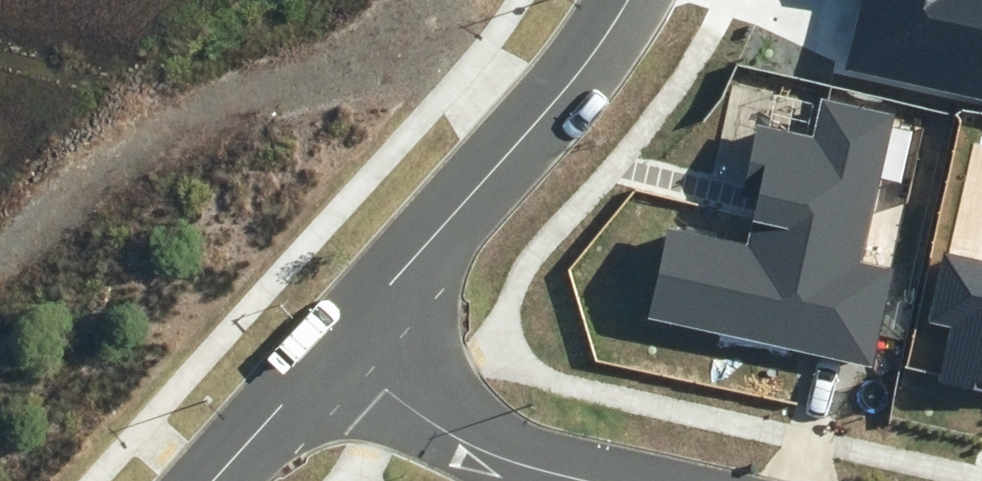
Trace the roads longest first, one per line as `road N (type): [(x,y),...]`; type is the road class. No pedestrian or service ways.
road 1 (track): [(5,259),(141,135),(255,93),(374,22),(393,0)]
road 2 (residential): [(618,0),(569,82),(342,339)]
road 3 (residential): [(595,480),(521,464),(432,425),(342,339)]
road 4 (residential): [(342,339),(217,480)]
road 5 (track): [(398,0),(537,119)]

